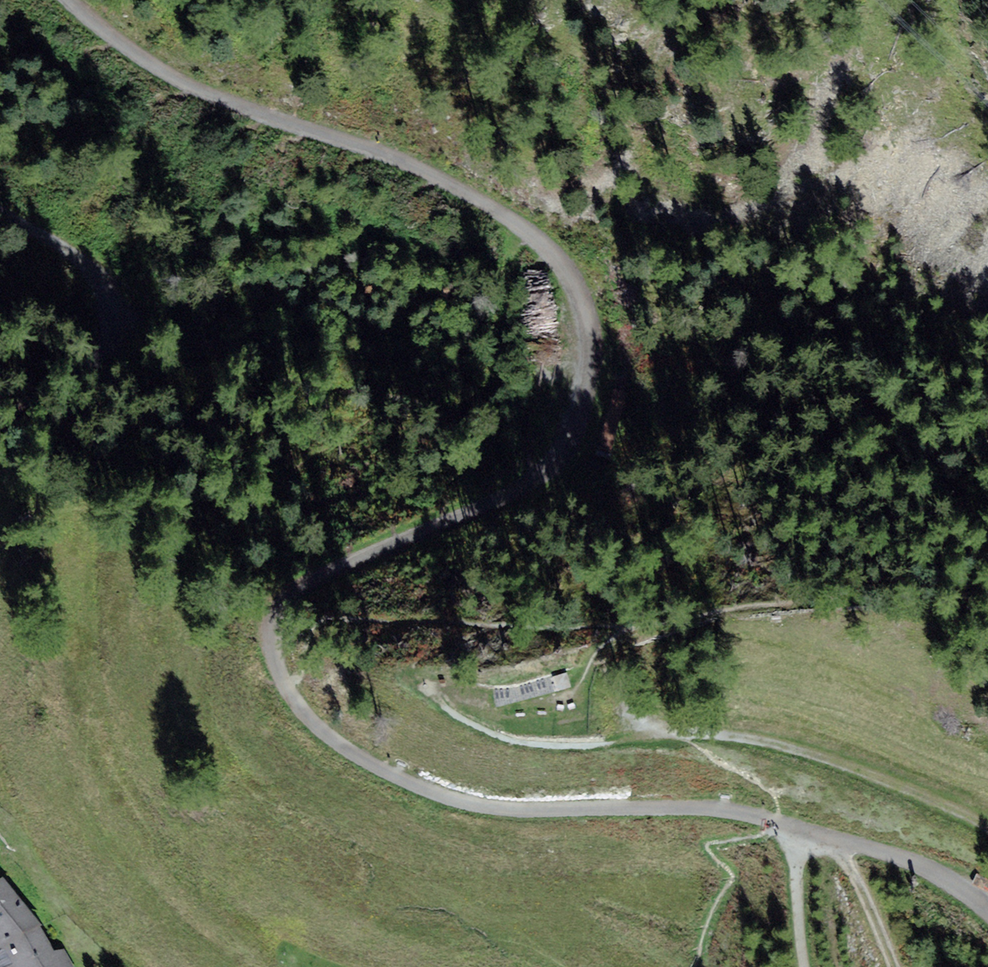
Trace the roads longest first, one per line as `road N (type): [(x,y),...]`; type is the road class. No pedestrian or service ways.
road 1 (track): [(519,225),(490,373),(477,395),(459,401),(153,368),(118,335),(107,274),(0,210)]
road 2 (track): [(284,690),(270,634),(288,593),(535,482),(573,435),(587,373),(584,311),(561,264),(519,225)]
road 3 (track): [(71,0),(182,81),(244,110),(410,164),(519,225)]
road 4 (track): [(695,810),(510,809),(439,795),(325,735),(284,690)]
road 5 (track): [(643,739),(589,746),(516,741),(474,728),(409,677),(416,653),(508,627)]
road 6 (track): [(643,739),(765,740),(846,762),(987,834)]
road 7 (track): [(987,917),(905,860),(789,827)]
road 8 (track): [(835,839),(894,966)]
road 9 (track): [(789,827),(806,966)]

